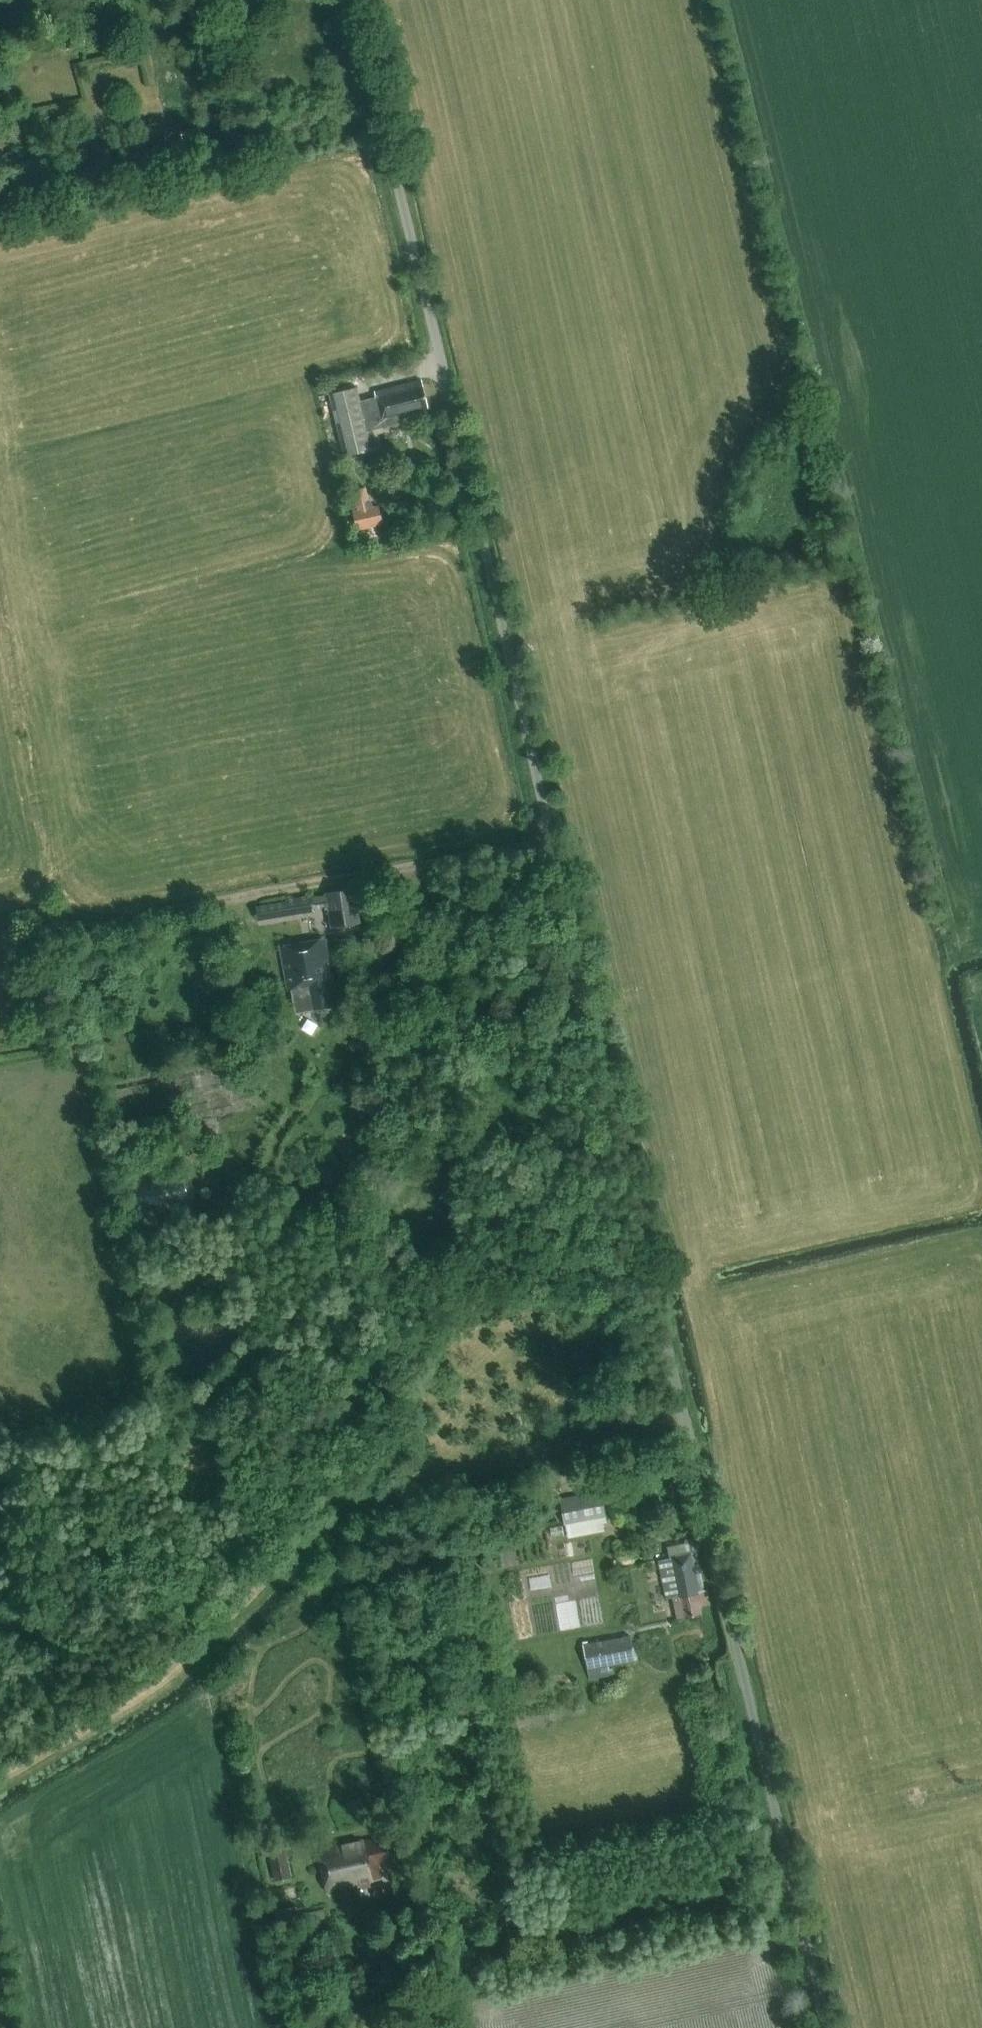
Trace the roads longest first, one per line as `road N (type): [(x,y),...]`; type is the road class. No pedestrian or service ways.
road 1 (track): [(690,1419),(397,1483),(345,1505),(165,1676),(0,1777)]
road 2 (track): [(556,835),(0,946)]

